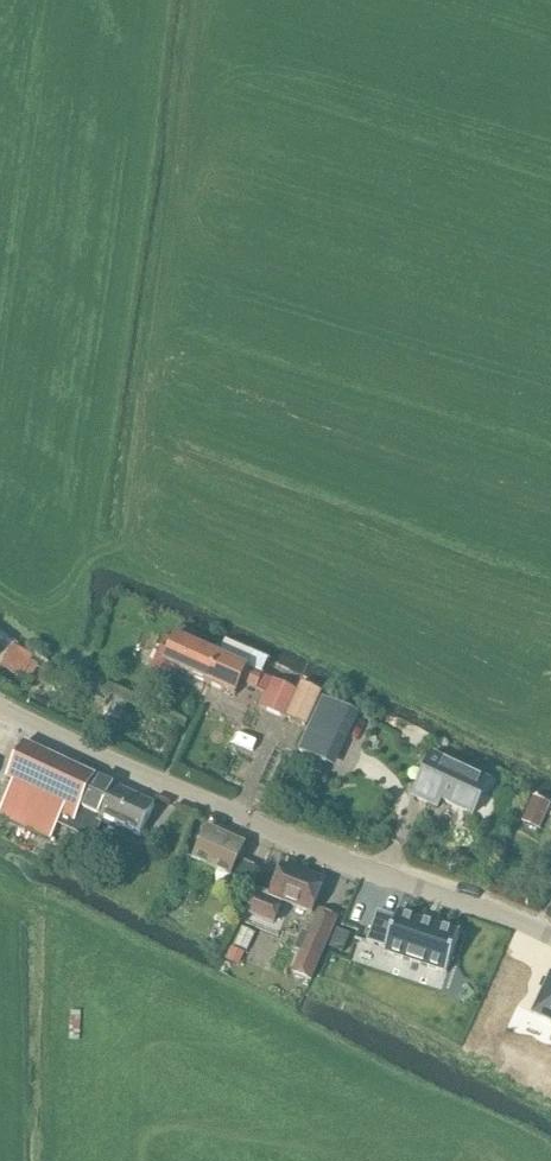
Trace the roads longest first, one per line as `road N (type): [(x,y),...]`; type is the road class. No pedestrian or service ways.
road 1 (unclassified): [(550,936),(288,844),(0,705)]

